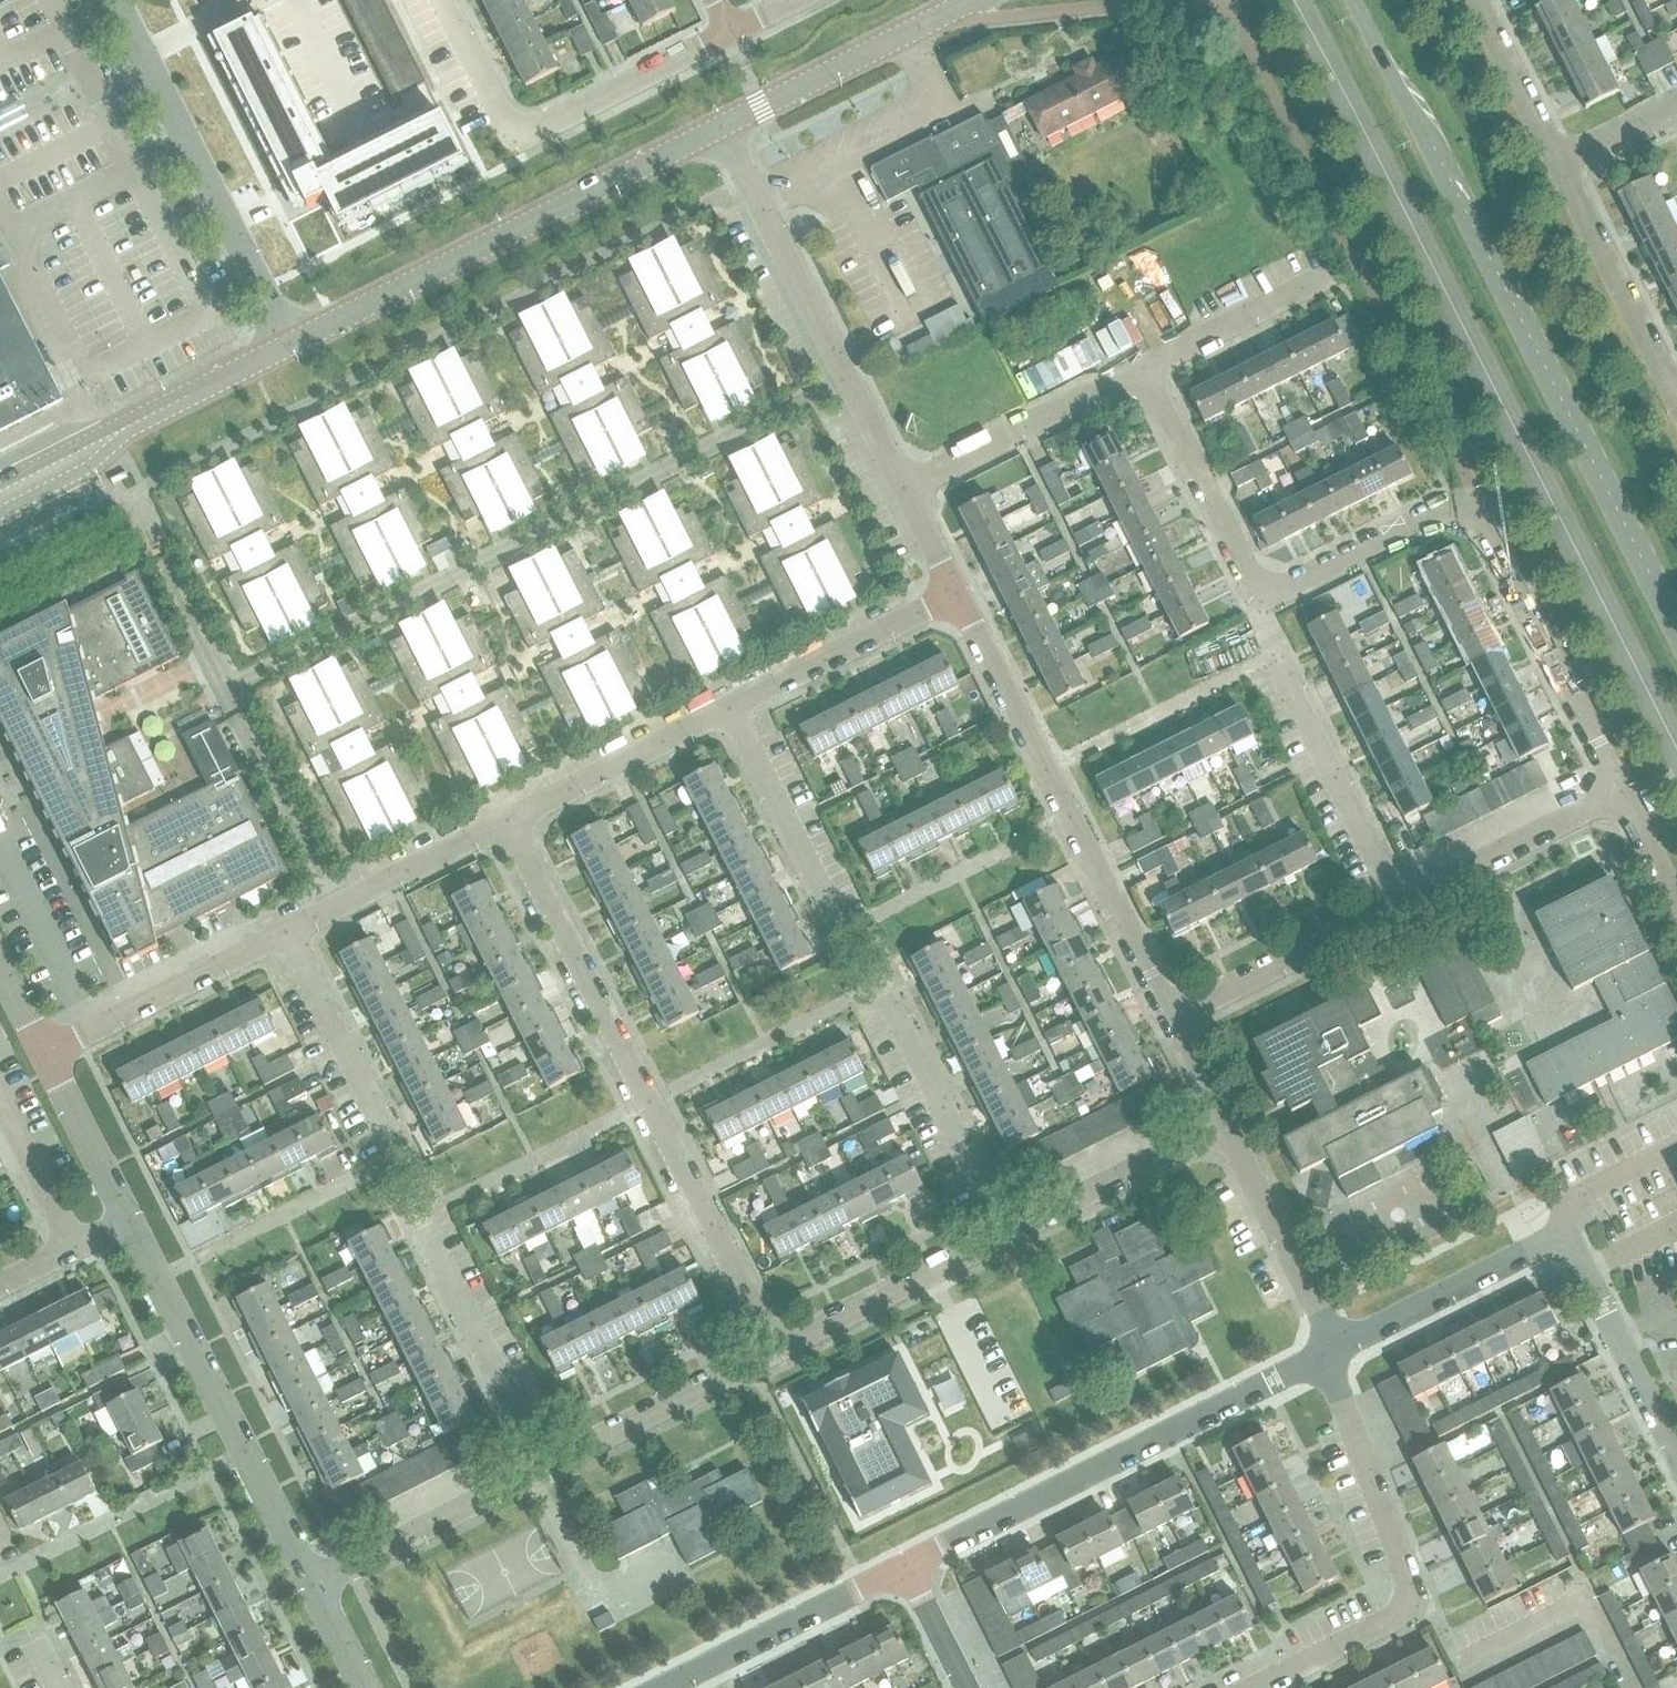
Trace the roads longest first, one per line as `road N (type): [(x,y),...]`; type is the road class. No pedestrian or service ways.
road 1 (secondary): [(1301,0),(1676,746)]
road 2 (residential): [(1619,797),(1472,501),(1299,585),(1262,585),(1145,367)]
road 3 (secondary): [(1676,629),(1353,0)]
road 4 (residential): [(845,372),(228,687)]
road 5 (residential): [(779,1353),(507,820)]
road 6 (tertiary): [(293,344),(721,125)]
road 7 (residential): [(1171,1020),(954,595)]
road 8 (residential): [(903,1569),(1328,1354)]
road 9 (residential): [(1252,1687),(1397,1616),(1413,1593),(1328,1354)]
road 10 (residential): [(316,1586),(128,1222)]
road 11 (residential): [(726,32),(515,139),(445,0)]
road 12 (residential): [(115,0),(293,344)]
road 13 (tertiary): [(0,498),(293,344)]
road 14 (residential): [(1007,1237),(882,983)]
road 15 (residential): [(543,1472),(417,1219)]
road 16 (tertiary): [(721,125),(973,0)]
road 17 (residential): [(845,372),(721,125)]
road 18 (residential): [(46,1056),(289,933)]
road 19 (residential): [(1399,904),(1277,661)]
road 20 (residential): [(903,488),(1145,367)]
road 21 (residential): [(543,1472),(779,1353)]
road 22 (residential): [(668,1687),(903,1569)]
road 23 (residential): [(1676,395),(1558,164)]
road 24 (residential): [(725,710),(954,595)]
road 25 (residential): [(1171,1020),(1399,904)]
road 26 (residential): [(779,1353),(1007,1237)]
road 27 (residential): [(1328,1354),(1323,1319),(1221,1125)]
road 28 (residential): [(1328,1354),(1557,1243)]
road 29 (residential): [(316,1586),(543,1472)]
road 30 (residential): [(839,931),(725,710)]
road 31 (residential): [(400,1155),(289,933)]
road 32 (residential): [(228,687),(342,905)]
road 33 (residential): [(1399,904),(1619,797)]
road 34 (residential): [(507,820),(725,710)]
road 35 (residential): [(1007,1237),(1221,1125)]
road 36 (residential): [(1676,1445),(1587,1270),(1557,1243)]
road 37 (residential): [(139,492),(228,687)]
road 38 (residential): [(1145,367),(1335,273)]
road 39 (residential): [(342,905),(507,820)]
road 40 (residential): [(128,1222),(46,1056)]
road 41 (residential): [(1558,164),(1478,0)]
road 42 (residential): [(75,1250),(0,1101)]
road 43 (residential): [(1557,1243),(1569,1203),(1676,1148)]
road 44 (residential): [(968,1687),(903,1569)]
road 45 (residential): [(1558,164),(1676,104)]
road 46 (residential): [(903,488),(845,372)]

